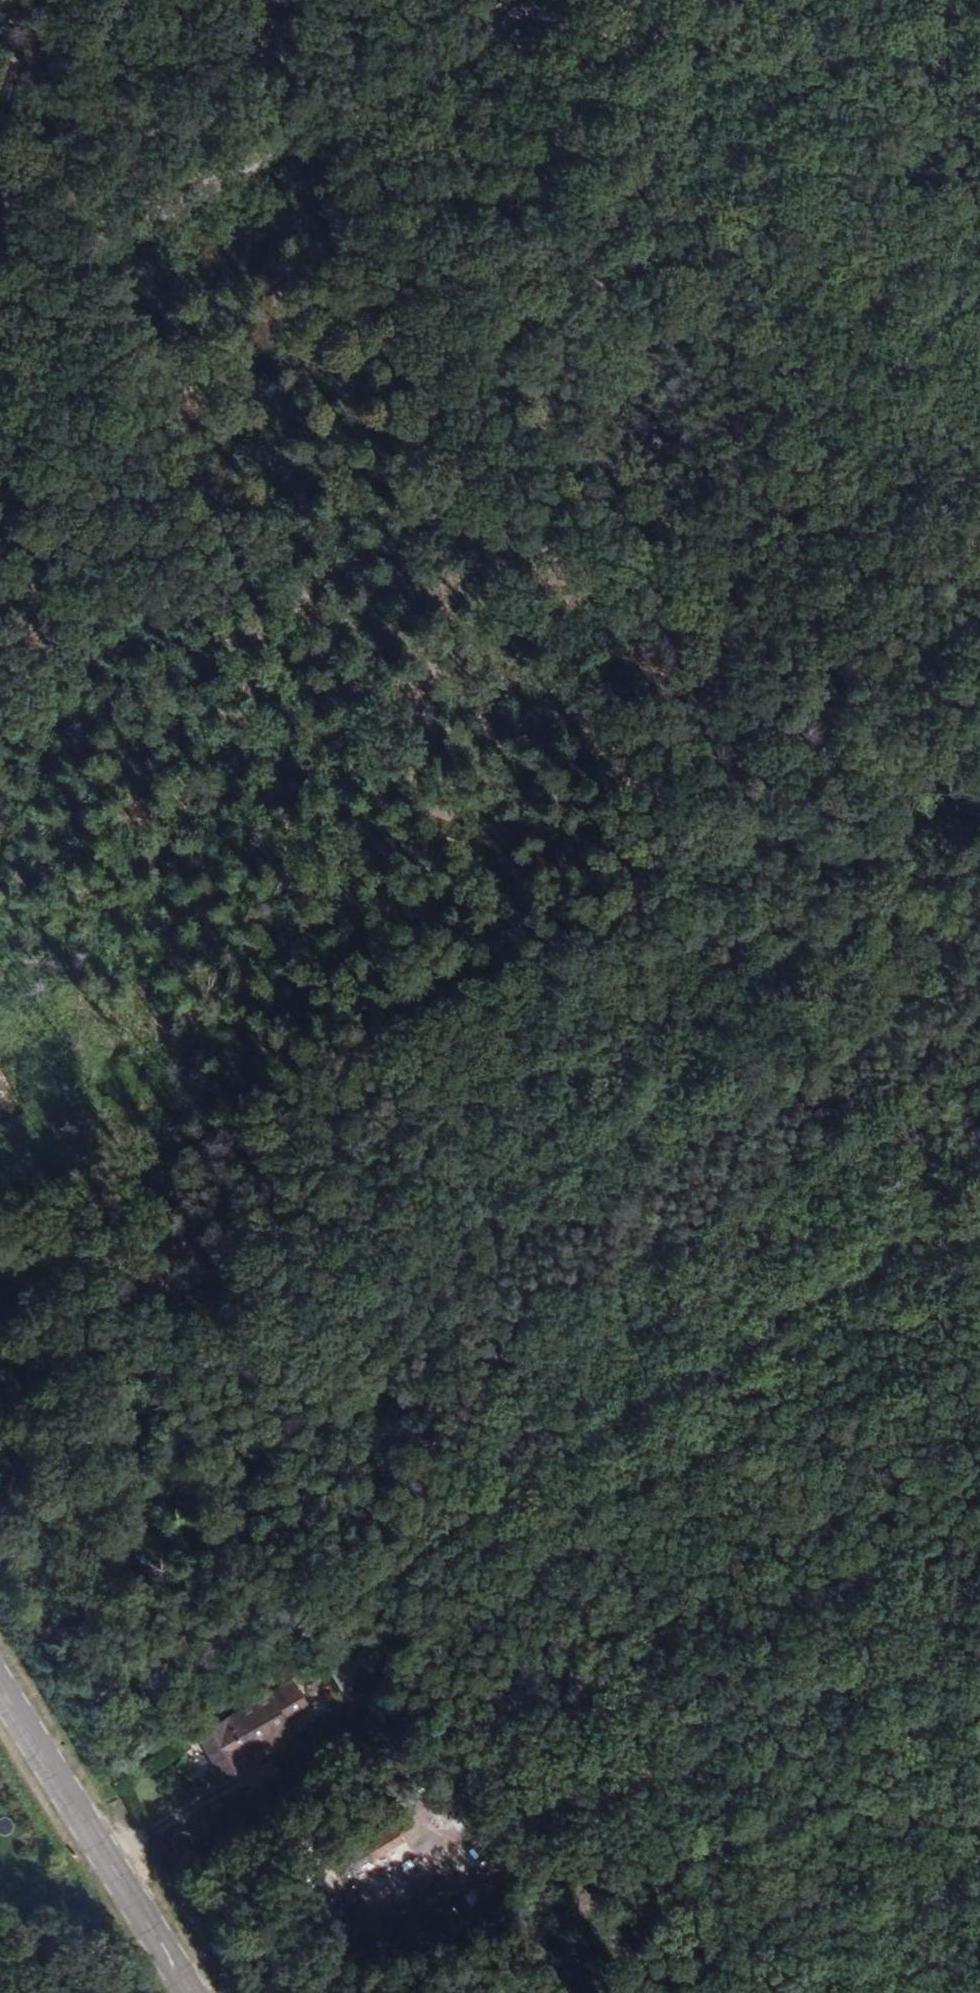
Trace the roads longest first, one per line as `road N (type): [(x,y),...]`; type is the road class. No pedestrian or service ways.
road 1 (unclassified): [(0,282),(533,0)]
road 2 (secondary): [(0,1680),(194,1992)]

